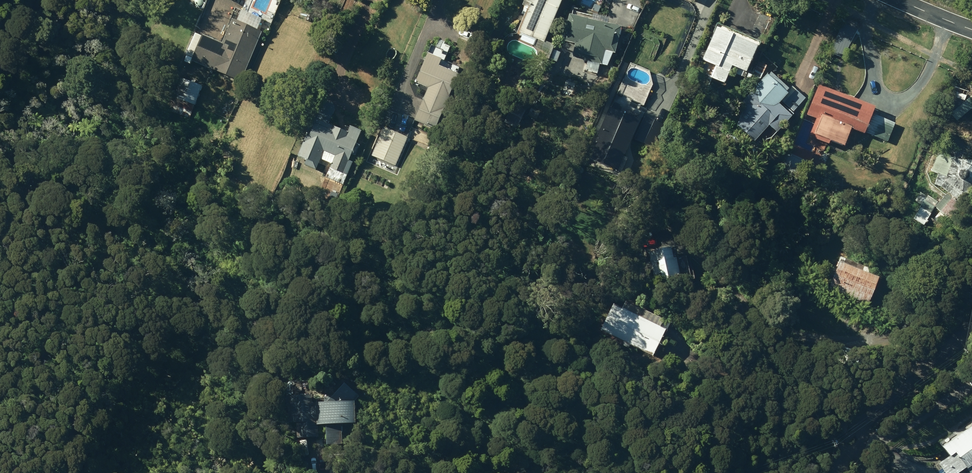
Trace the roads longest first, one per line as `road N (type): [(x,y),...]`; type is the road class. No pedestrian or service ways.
road 1 (residential): [(840,472),(880,412),(971,319)]

